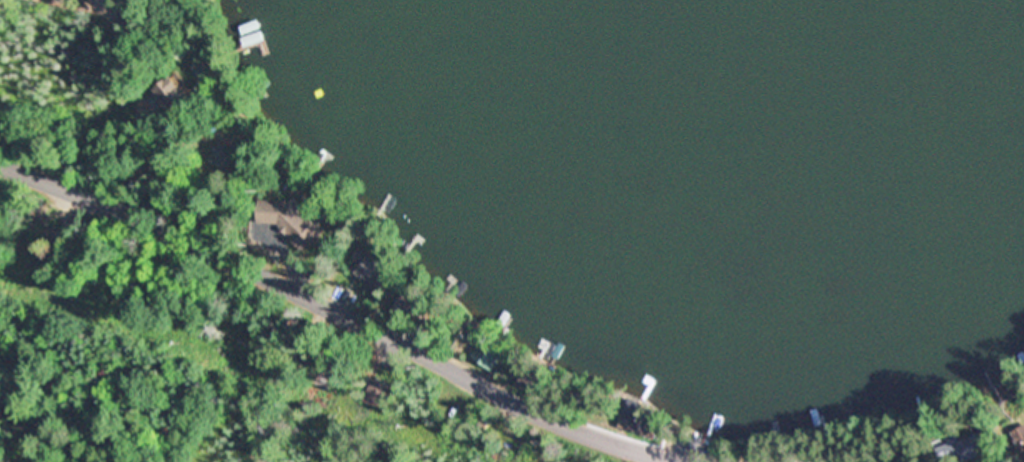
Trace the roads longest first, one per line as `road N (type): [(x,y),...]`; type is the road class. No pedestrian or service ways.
road 1 (tertiary): [(0,164),(148,223),(609,439),(695,461)]

